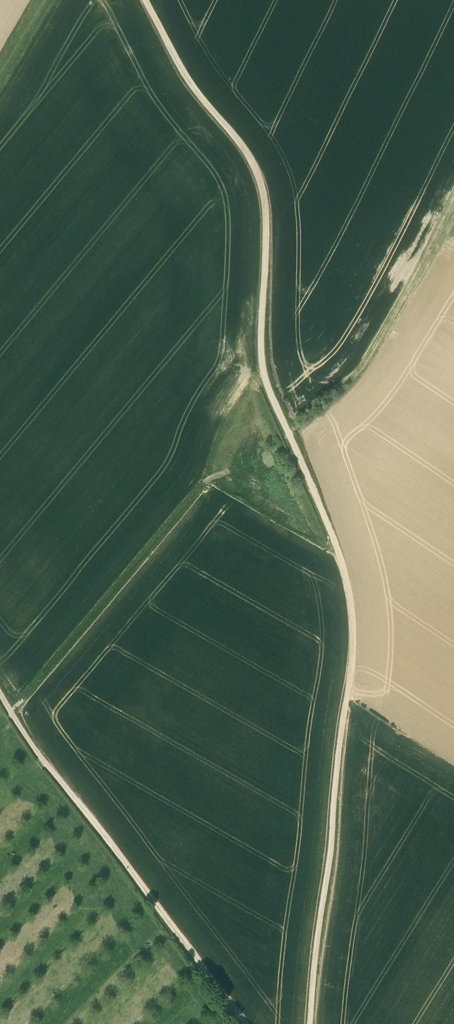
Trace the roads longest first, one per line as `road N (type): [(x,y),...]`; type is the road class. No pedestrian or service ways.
road 1 (track): [(309,1023),(352,660),(349,595),(263,372),(261,183),(185,76),(144,0)]
road 2 (track): [(246,1023),(33,746),(0,691)]

